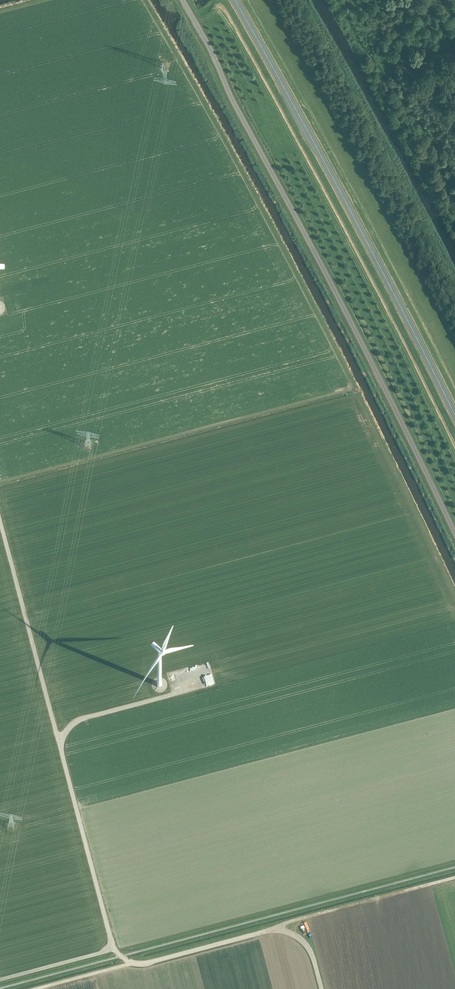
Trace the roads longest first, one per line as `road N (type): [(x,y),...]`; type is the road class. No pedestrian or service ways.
road 1 (track): [(0,521),(117,954),(144,965),(454,877)]
road 2 (unclassified): [(454,533),(183,0)]
road 3 (trunk): [(454,411),(235,0)]

